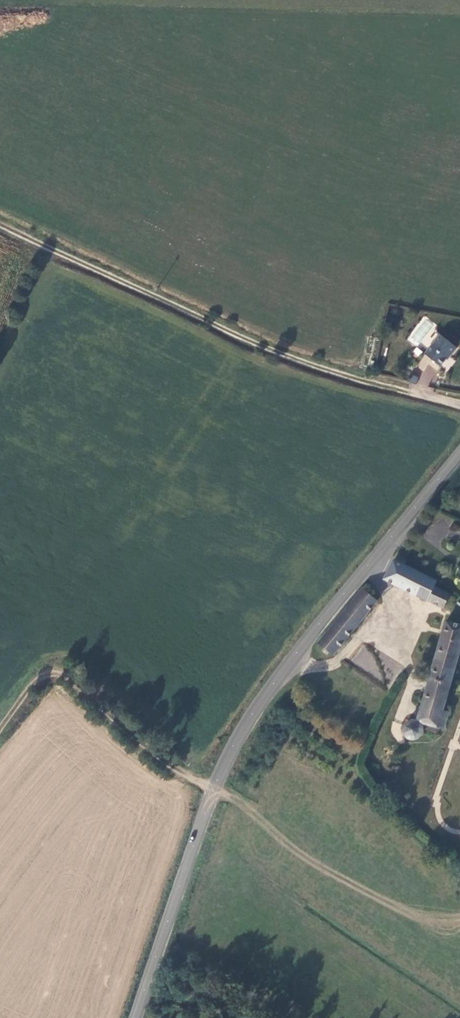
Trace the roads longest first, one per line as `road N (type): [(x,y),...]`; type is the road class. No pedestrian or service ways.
road 1 (secondary): [(459,456),(243,728),(217,779),(137,1017)]
road 2 (unclassified): [(459,408),(386,389),(196,319),(105,274)]

